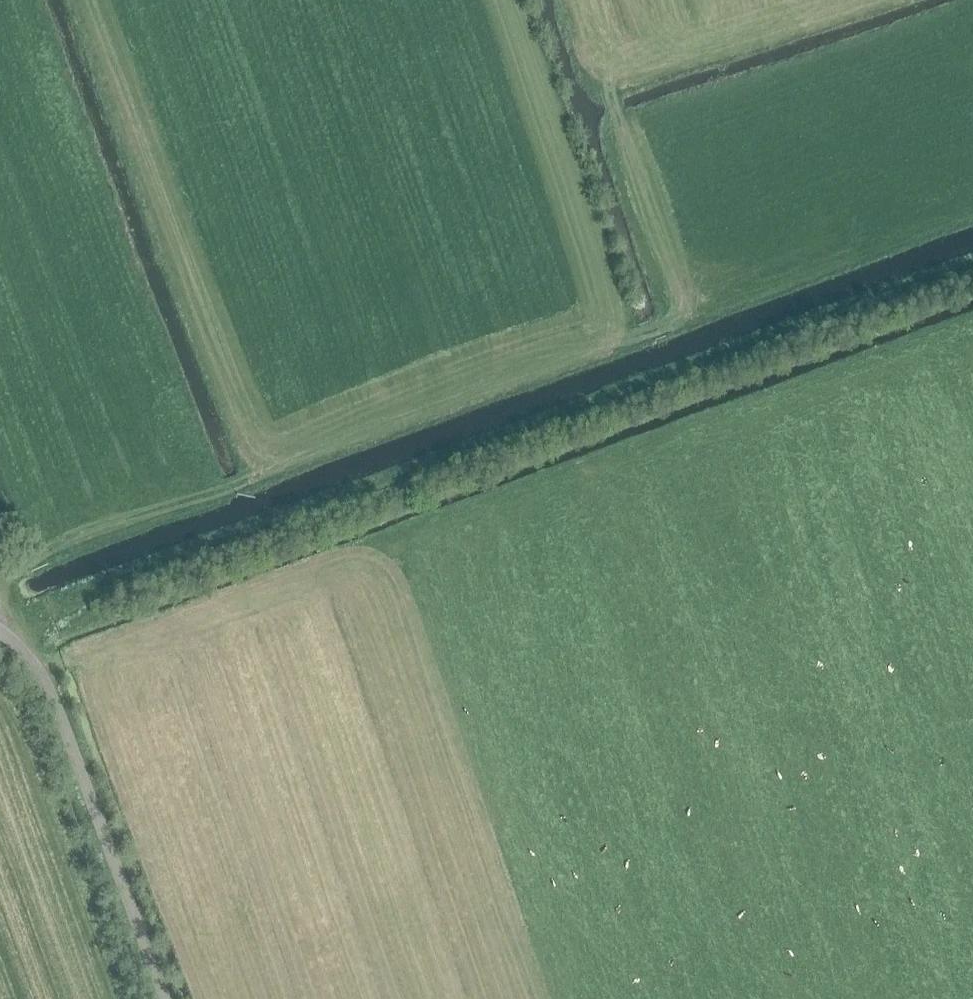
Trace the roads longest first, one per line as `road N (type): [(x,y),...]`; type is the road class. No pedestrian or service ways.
road 1 (unclassified): [(165,998),(66,729),(39,672),(0,635)]

